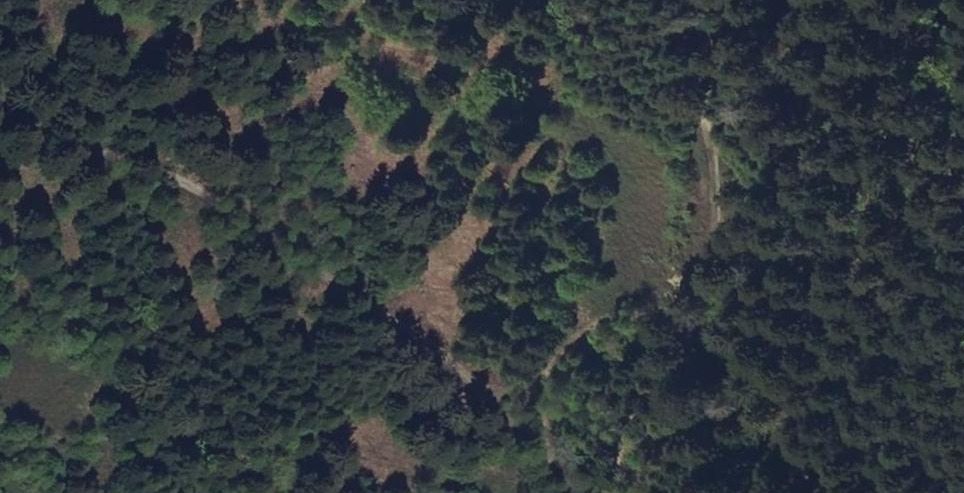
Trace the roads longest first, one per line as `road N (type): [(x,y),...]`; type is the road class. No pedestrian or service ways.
road 1 (track): [(0,139),(218,197),(438,352),(553,466),(564,492)]
road 2 (track): [(700,0),(764,217),(753,252),(622,492)]
road 3 (track): [(394,492),(239,458),(0,445)]
road 4 (track): [(753,252),(544,380),(553,466)]

